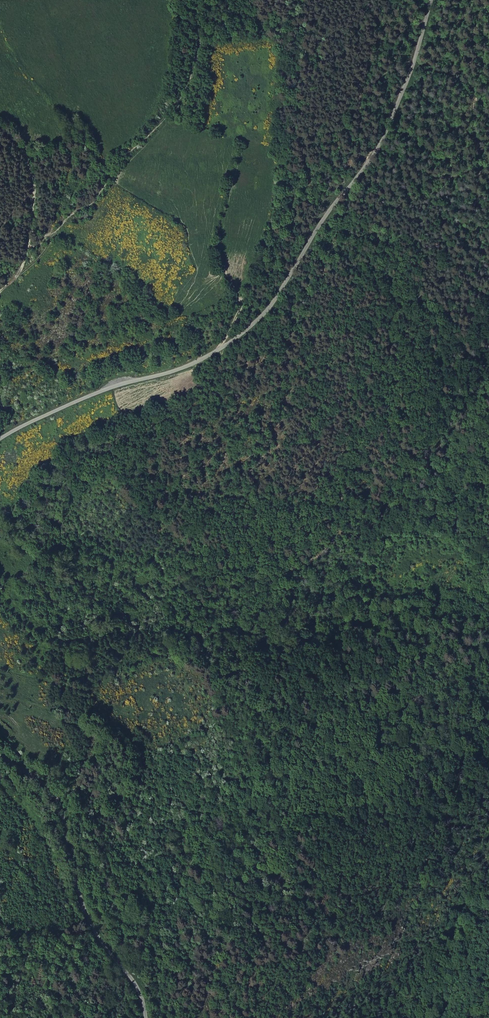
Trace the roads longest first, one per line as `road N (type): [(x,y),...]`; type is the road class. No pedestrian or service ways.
road 1 (unclassified): [(435,0),(380,143),(272,307),(216,352),(105,390),(0,441)]
road 2 (track): [(0,292),(183,90),(199,43),(189,0)]
road 3 (unclassified): [(0,757),(52,791),(82,903),(138,988),(145,1017)]
road 4 (track): [(0,378),(198,319),(250,292)]
road 5 (track): [(0,128),(29,170),(31,218),(20,272)]

